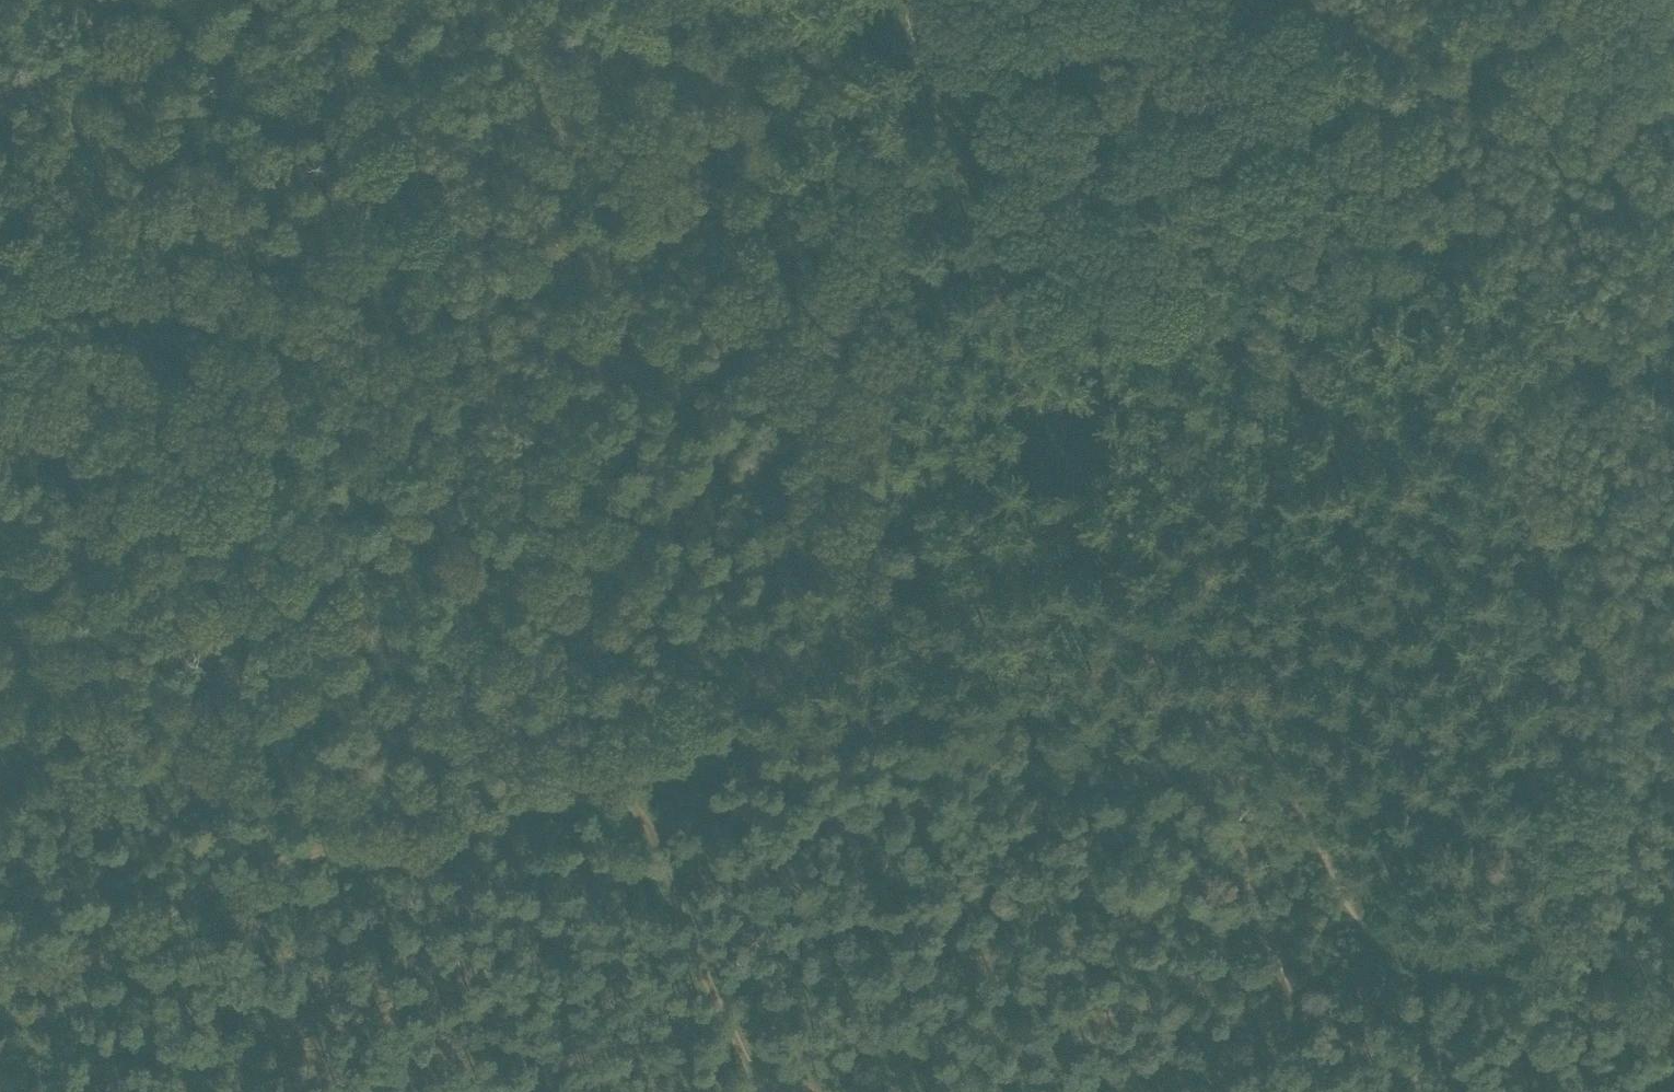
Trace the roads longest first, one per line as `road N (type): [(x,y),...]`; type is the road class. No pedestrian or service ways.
road 1 (track): [(1591,991),(1561,938),(1568,853),(1518,449),(1502,413),(1480,400),(1098,544)]
road 2 (track): [(636,786),(565,782),(465,802),(367,842),(263,863),(92,959),(0,993)]
road 3 (track): [(907,0),(906,32),(1098,544)]
road 4 (track): [(636,786),(678,720),(935,603),(1098,544)]
road 5 (track): [(757,1091),(700,965),(636,786)]

